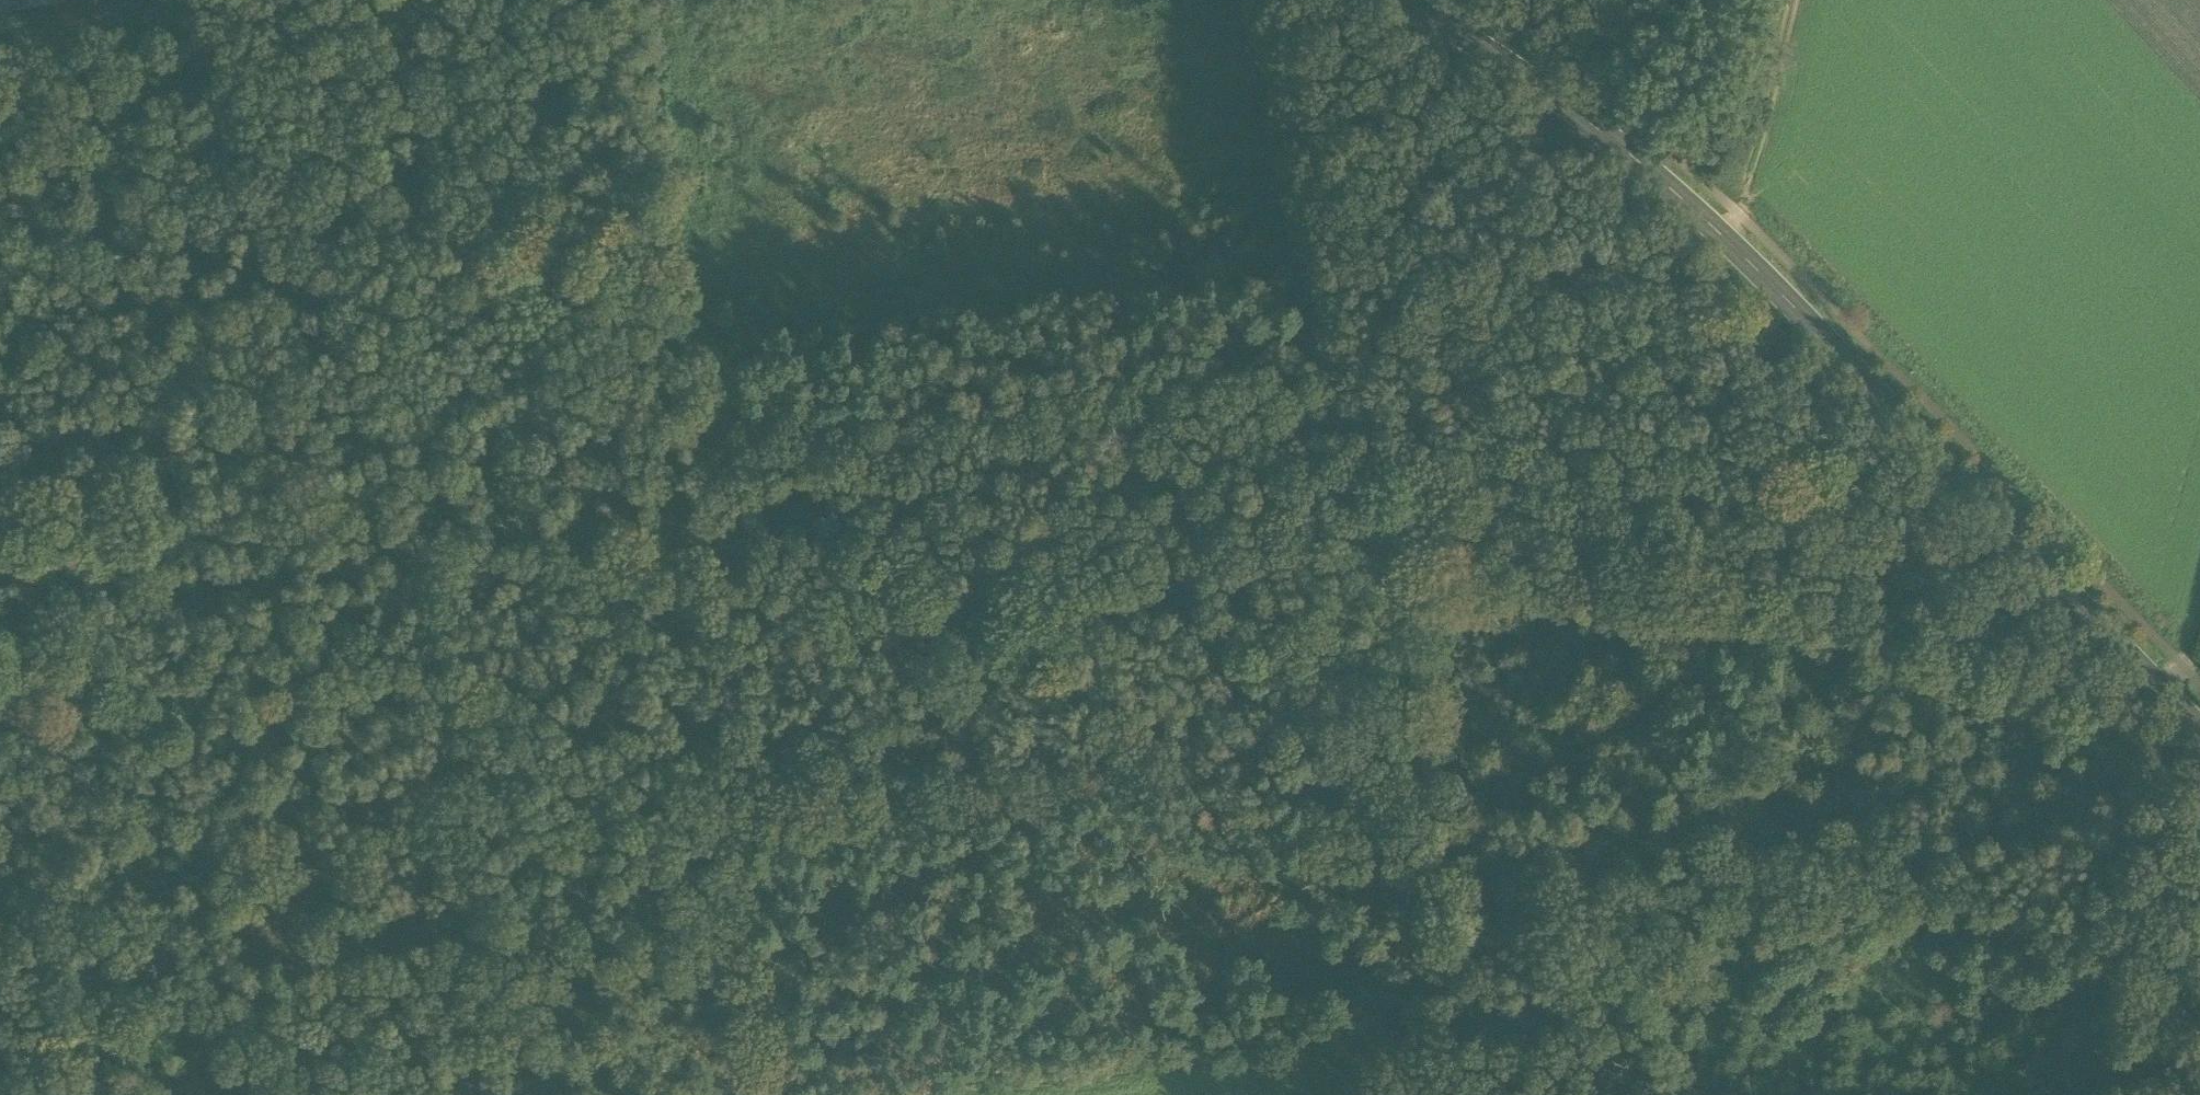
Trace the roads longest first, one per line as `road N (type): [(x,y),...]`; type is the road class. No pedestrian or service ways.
road 1 (track): [(1361,1094),(1430,976),(1438,922),(1433,841),(1274,0)]
road 2 (track): [(350,1094),(205,0)]
road 3 (tertiary): [(1383,0),(1531,83),(1719,237),(2199,728)]

